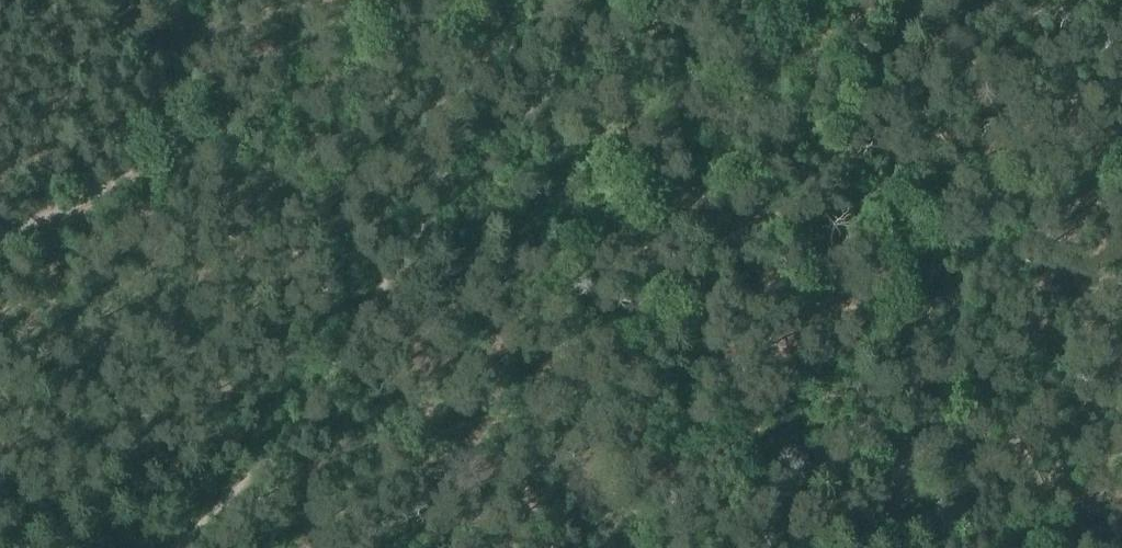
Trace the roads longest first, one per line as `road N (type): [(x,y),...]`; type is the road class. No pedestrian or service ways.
road 1 (track): [(182,547),(293,435),(451,204),(615,15),(638,0)]
road 2 (track): [(807,0),(858,69),(972,314),(1061,547)]

